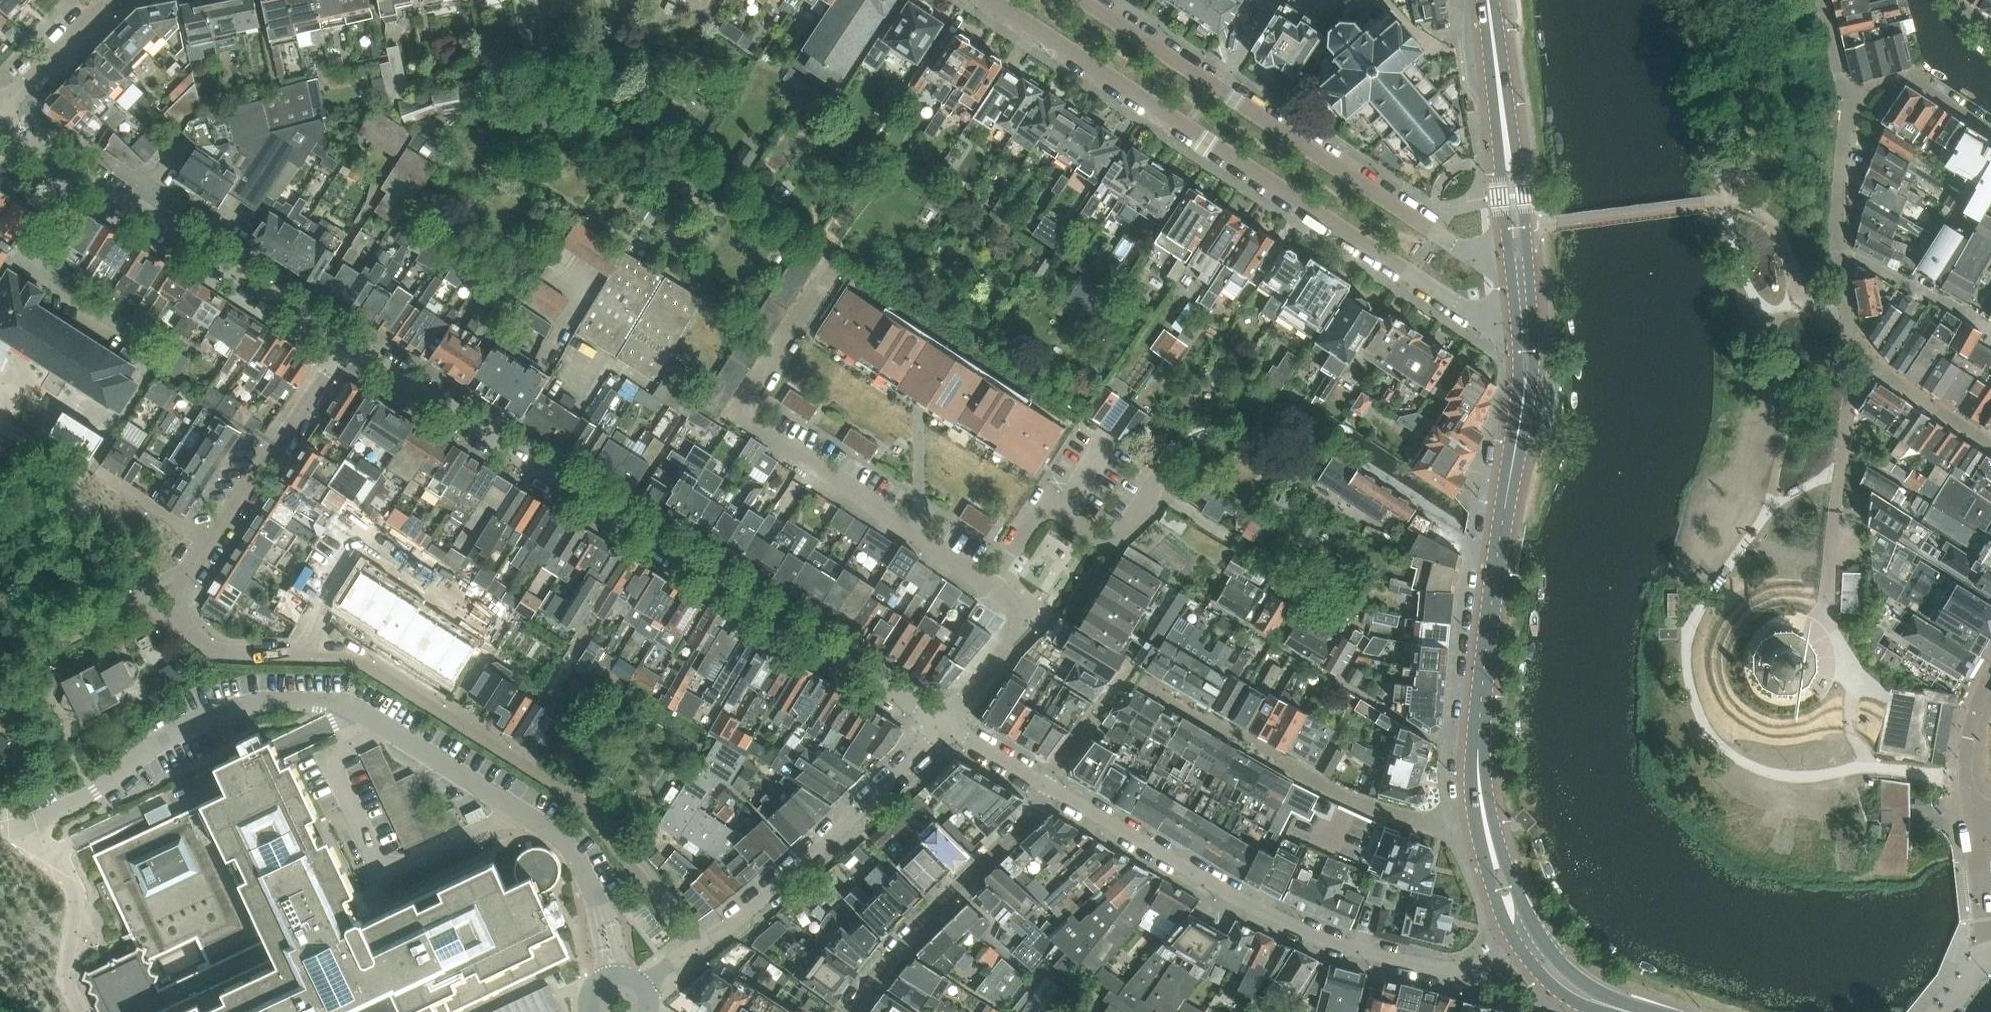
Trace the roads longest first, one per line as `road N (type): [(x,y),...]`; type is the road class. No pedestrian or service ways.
road 1 (residential): [(332,347),(931,729)]
road 2 (residential): [(931,729),(1013,617),(993,582),(744,414),(833,276)]
road 3 (residential): [(996,0),(1530,355)]
road 4 (residential): [(1041,783),(1127,672),(1334,790),(1423,815),(1482,813)]
road 5 (residential): [(1059,793),(1229,899),(1388,961),(1464,972),(1527,941)]
road 6 (residential): [(1519,254),(1455,248),(1092,0)]
road 7 (residential): [(2,114),(332,347)]
road 8 (secondary): [(1477,742),(1530,355)]
road 9 (residential): [(931,729),(647,983)]
road 10 (residential): [(1853,666),(1823,631),(1855,355)]
road 11 (residential): [(156,607),(332,347)]
road 12 (residential): [(1059,793),(902,938),(848,1011)]
road 13 (residential): [(1477,742),(1436,741),(1211,609)]
road 14 (residential): [(1855,355),(1837,246),(1844,92)]
road 15 (secondary): [(1519,254),(1489,0)]
road 16 (residential): [(322,652),(222,648),(156,607)]
road 17 (residential): [(156,607),(136,596),(0,664)]
road 18 (residential): [(1990,446),(1855,355)]
road 19 (residential): [(1844,92),(1911,79),(1990,127)]
road 20 (residential): [(111,0),(2,114)]
road 21 (residential): [(1990,961),(1971,813)]
road 22 (residential): [(1971,813),(1966,743),(1990,680)]
road 23 (secondary): [(1527,941),(1482,813)]
road 24 (secondary): [(1629,1011),(1581,996),(1527,941)]
road 25 (residential): [(931,729),(1041,783)]

